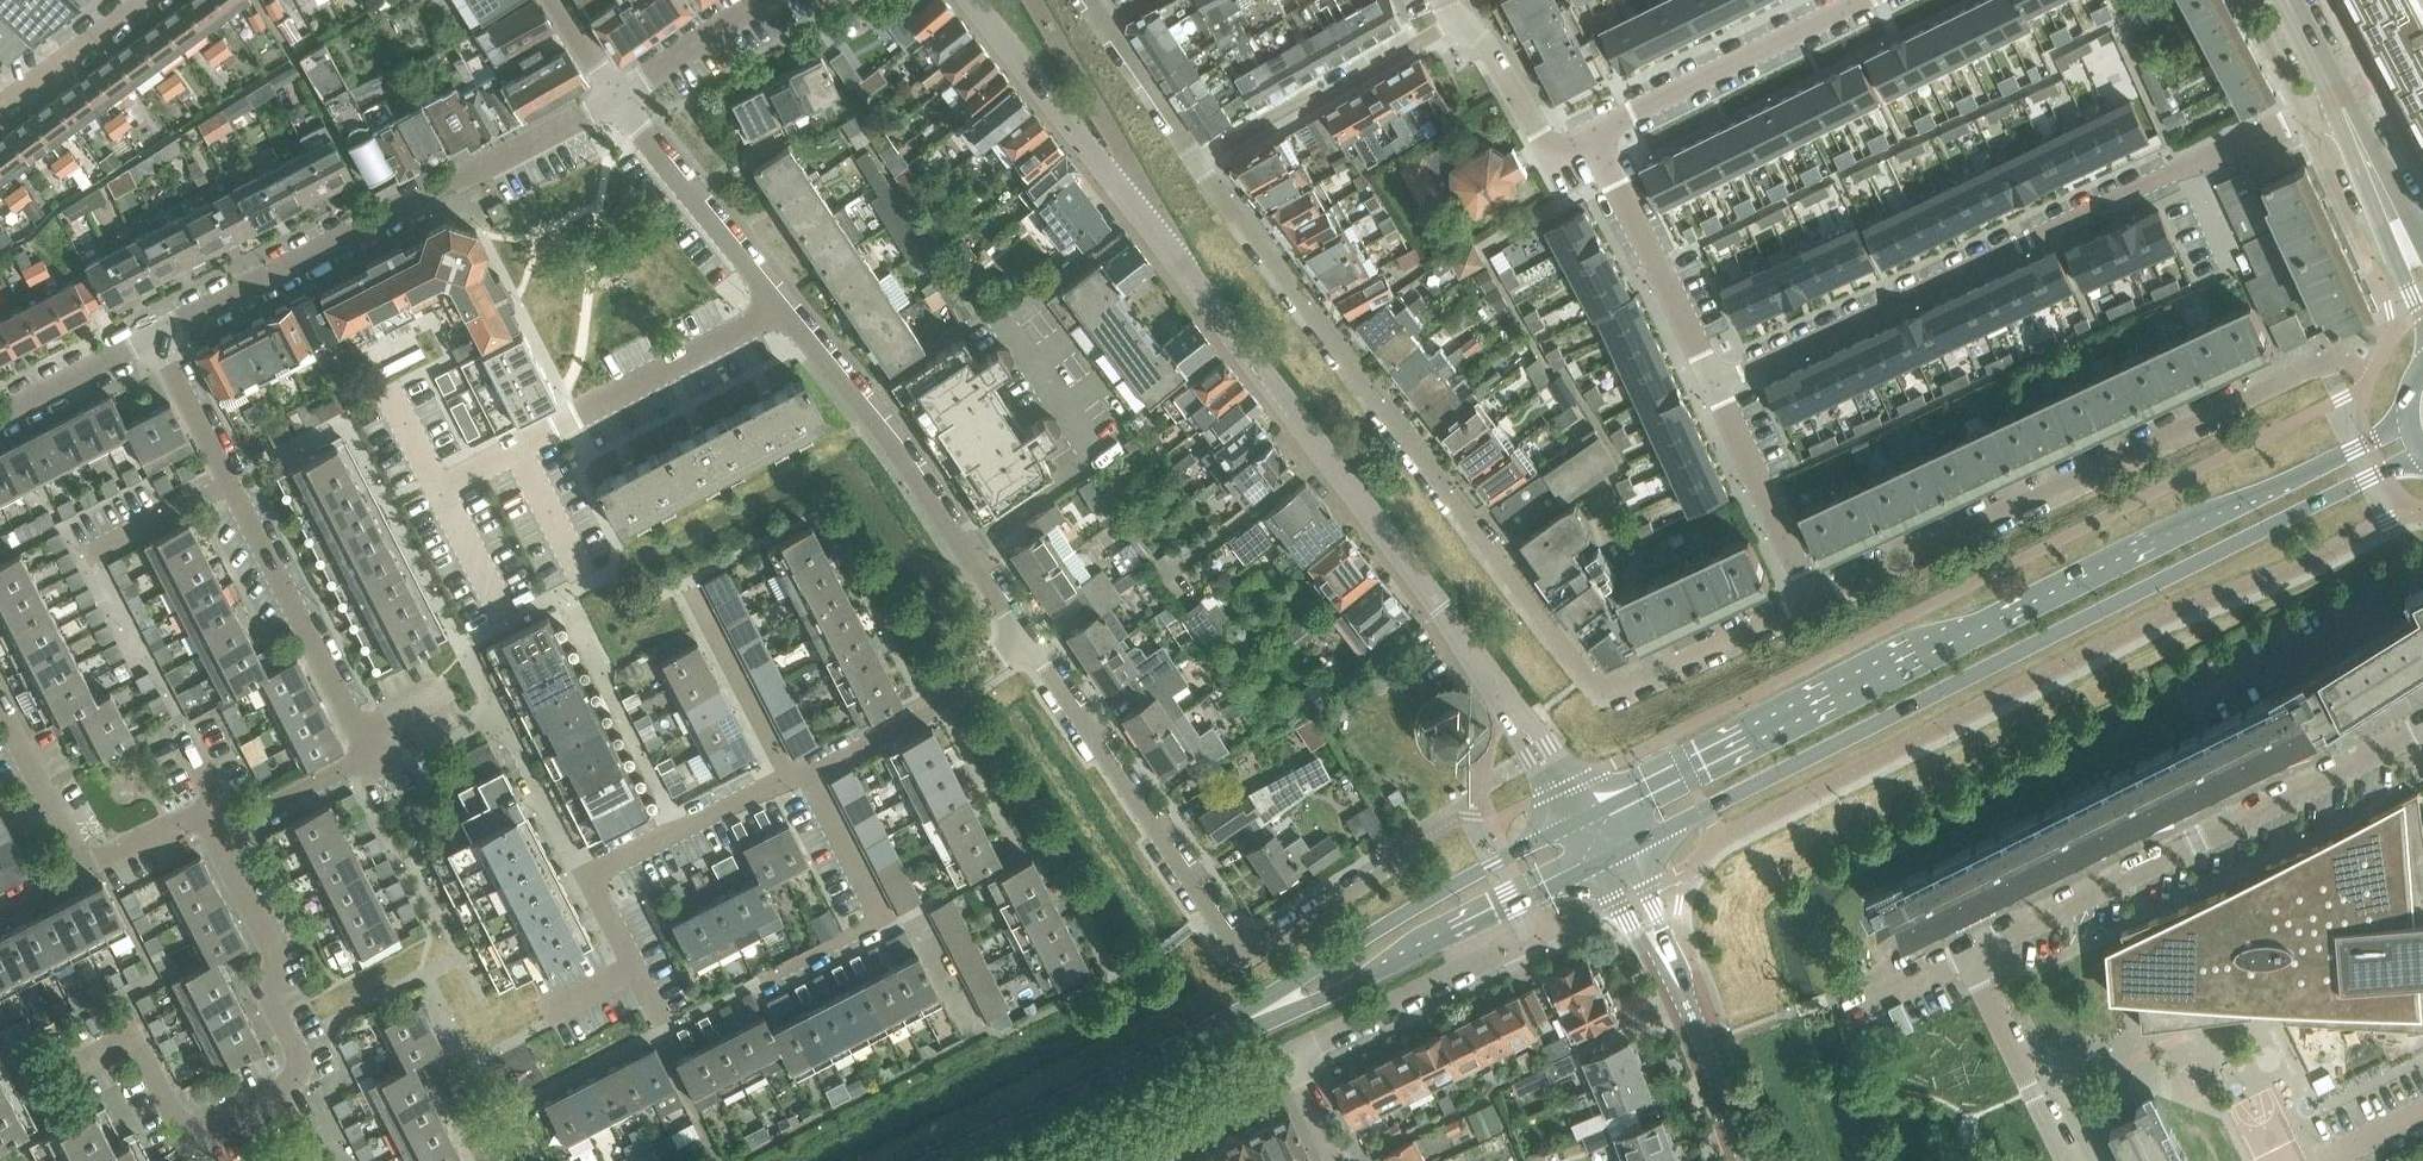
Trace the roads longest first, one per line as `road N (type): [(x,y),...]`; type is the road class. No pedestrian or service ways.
road 1 (secondary): [(2408,418),(1586,813)]
road 2 (secondary): [(1610,854),(1708,814),(2369,479),(2422,467)]
road 3 (residential): [(1200,161),(1594,683),(1607,691),(1627,688),(1811,600)]
road 4 (residential): [(1586,813),(1170,239)]
road 5 (residential): [(2339,96),(1708,383)]
road 6 (residential): [(216,834),(374,755),(157,337)]
road 7 (residential): [(1811,600),(2340,354)]
road 8 (residential): [(69,1069),(134,1034),(186,1132),(309,1071),(271,994),(272,954),(216,834)]
road 9 (residential): [(1405,848),(1245,953),(1028,639)]
road 10 (residential): [(617,97),(157,337)]
road 11 (residential): [(1973,952),(2422,740)]
road 12 (residential): [(1028,639),(911,467),(785,307)]
road 13 (secondary): [(1265,1012),(1610,854)]
road 14 (secondary): [(1586,813),(1363,938),(1265,1012)]
road 15 (secondary): [(959,1160),(1265,1012)]
road 16 (tertiary): [(1745,1160),(1656,938),(1610,854)]
road 17 (residential): [(1579,147),(1634,112),(1867,0)]
road 18 (residential): [(1170,239),(976,0)]
road 19 (residential): [(761,980),(885,919),(810,774)]
road 20 (residential): [(1200,161),(1451,19)]
road 21 (residential): [(1170,239),(1036,0)]
road 22 (residential): [(1708,383),(1606,179),(1579,147)]
road 23 (residential): [(785,307),(617,97)]
road 24 (residential): [(810,774),(1028,639)]
road 25 (residential): [(1516,946),(1290,1054)]
road 26 (residential): [(785,307),(569,422)]
road 27 (residential): [(1811,600),(1708,383)]
road 28 (residential): [(1290,1054),(1077,1160)]
road 29 (residential): [(2074,1160),(1973,952)]
road 30 (residential): [(587,877),(789,778)]
road 31 (residential): [(789,778),(692,590)]
road 32 (tertiary): [(2339,96),(2422,280)]
road 33 (residential): [(1579,147),(1539,132),(1488,41),(1451,19)]
road 34 (residential): [(87,874),(0,705)]
road 35 (residential): [(157,337),(0,417)]
road 36 (residential): [(0,106),(138,0)]
road 37 (residential): [(761,0),(617,97)]
road 38 (residential): [(1103,20),(1200,161)]
road 39 (residential): [(587,877),(508,732)]
road 40 (residential): [(87,874),(206,813),(216,834)]
road 41 (residential): [(1850,1017),(1973,952)]

